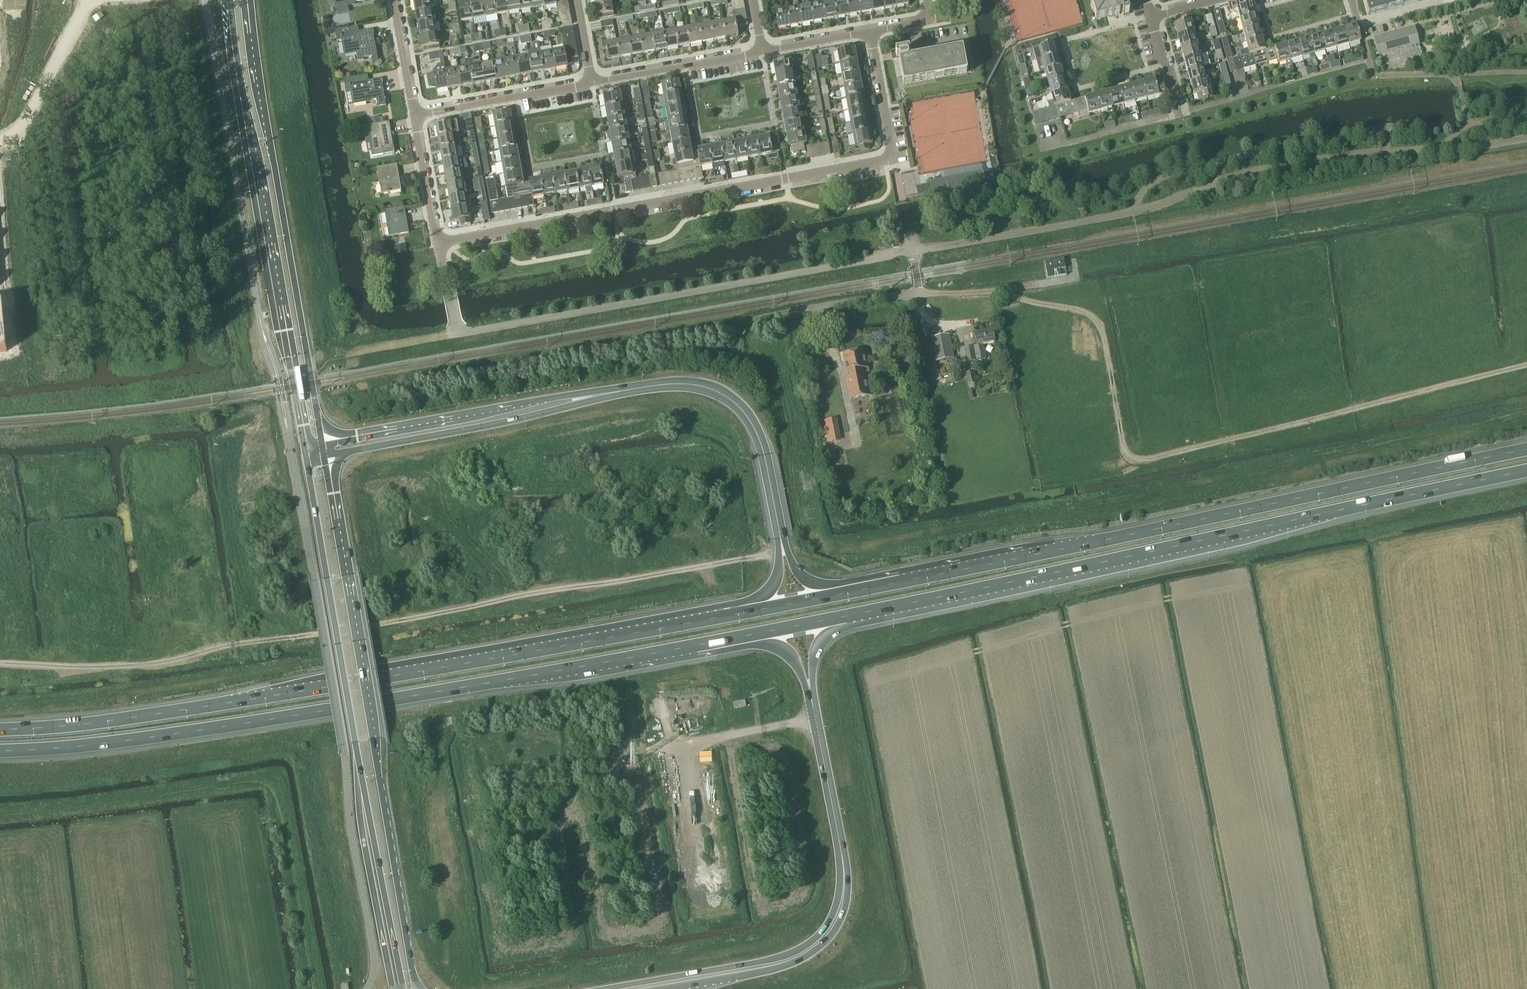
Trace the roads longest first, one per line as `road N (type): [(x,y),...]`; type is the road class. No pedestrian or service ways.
road 1 (track): [(783,548),(155,663),(0,663)]
road 2 (trunk): [(0,752),(171,735),(767,632)]
road 3 (trunk): [(760,610),(161,713),(0,730)]
road 4 (trunk): [(828,620),(1526,471)]
road 5 (trunk): [(1526,449),(831,597)]
road 6 (track): [(994,291),(1095,321),(1123,447),(1139,459),(1526,365)]
road 7 (residential): [(440,243),(892,156),(871,33)]
road 8 (primary): [(307,451),(365,822),(402,988)]
road 9 (primary): [(417,988),(326,457)]
road 10 (unclassified): [(457,333),(912,251)]
road 11 (secondary): [(231,0),(307,451)]
road 12 (secondary): [(322,443),(250,0)]
road 13 (trunk): [(813,708),(843,865),(840,908),(804,952),(739,970)]
road 14 (trunk): [(622,391),(322,443)]
road 15 (trunk): [(326,457),(622,391)]
road 16 (trunk): [(783,548),(760,441),(739,405),(703,385),(622,391)]
road 17 (residential): [(415,114),(592,81)]
road 18 (residential): [(592,81),(762,52)]
road 19 (trunk): [(739,970),(606,988)]
road 20 (residential): [(440,243),(415,114)]

